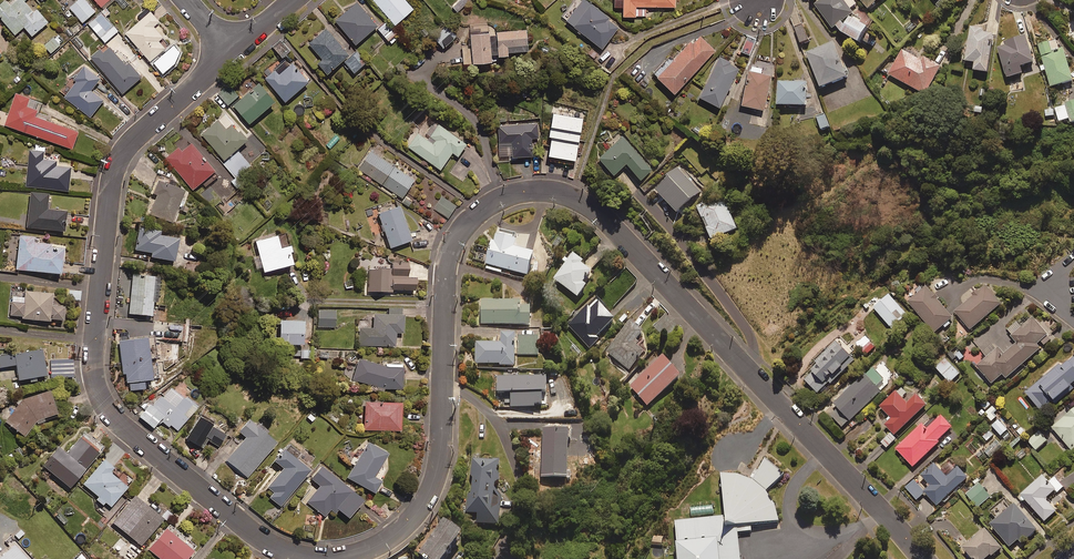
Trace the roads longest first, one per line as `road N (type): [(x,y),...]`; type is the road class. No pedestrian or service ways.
road 1 (residential): [(231,54),(116,164),(93,358),(103,403),(115,419),(251,532),(301,556),(346,555),(383,542),(424,505),(441,448),(444,293),(455,239),(487,205),(547,191),(598,212),(922,558)]

